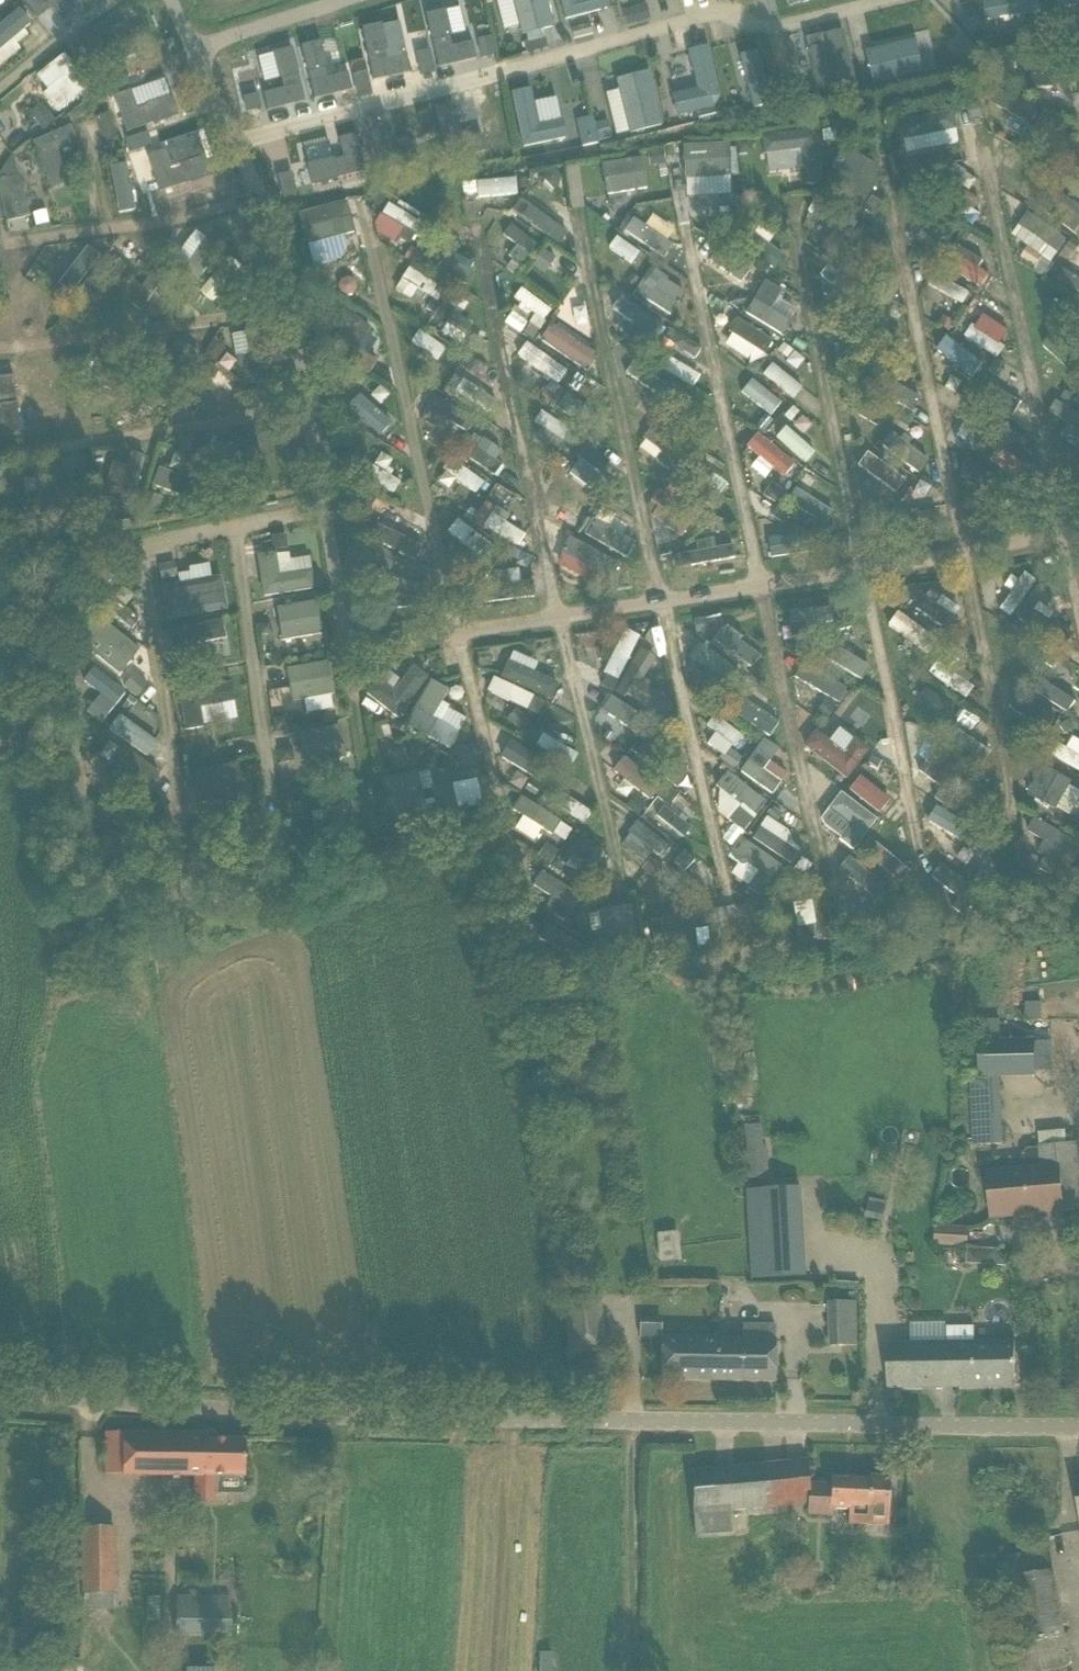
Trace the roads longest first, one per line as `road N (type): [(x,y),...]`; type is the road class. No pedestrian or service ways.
road 1 (unclassified): [(0,1386),(320,1408),(623,1417),(1078,1415)]
road 2 (track): [(625,1670),(623,1417)]

